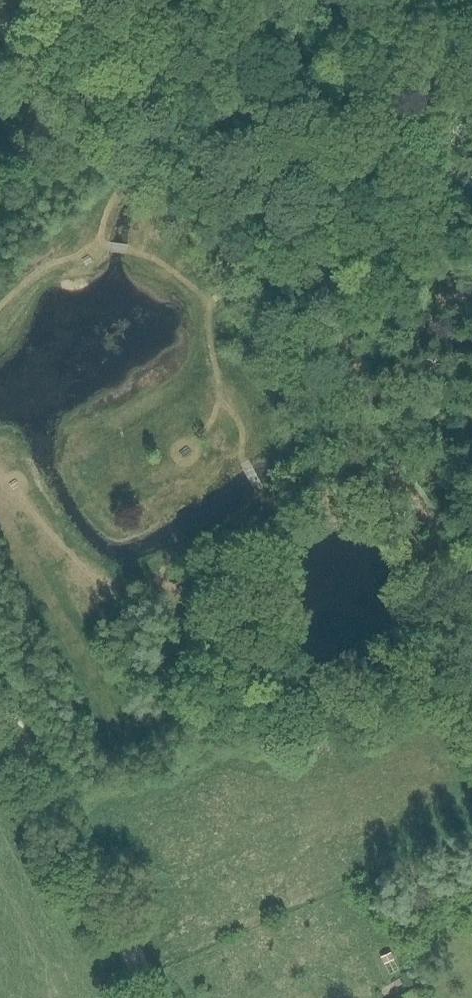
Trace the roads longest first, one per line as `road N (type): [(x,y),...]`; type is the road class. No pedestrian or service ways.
road 1 (track): [(0,717),(149,997)]
road 2 (track): [(0,23),(37,80),(43,107),(38,130),(0,173)]

